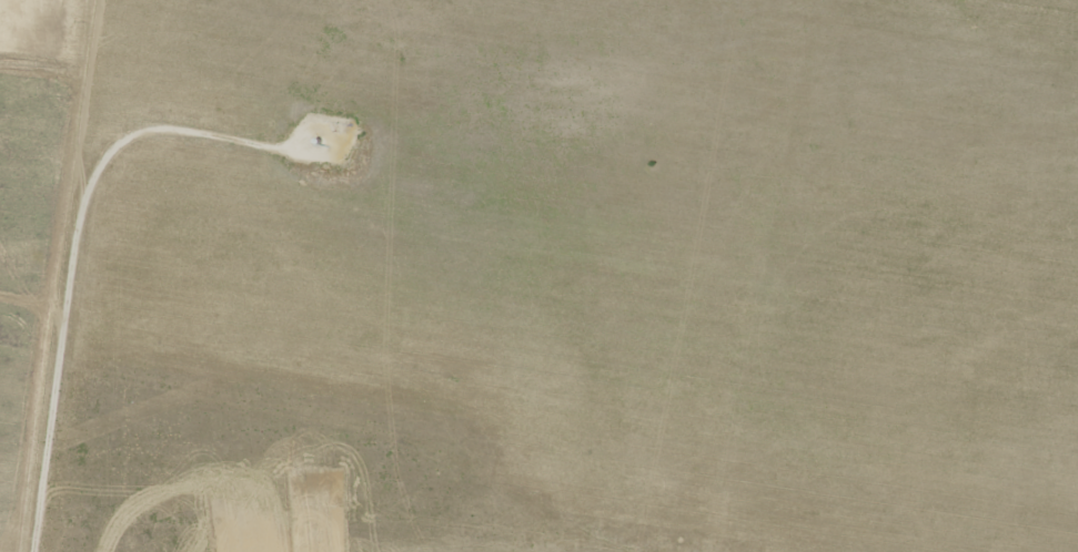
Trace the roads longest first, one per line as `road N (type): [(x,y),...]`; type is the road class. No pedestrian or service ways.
road 1 (residential): [(48,551),(103,163),(140,140),(304,137)]
road 2 (residential): [(783,0),(681,551)]

